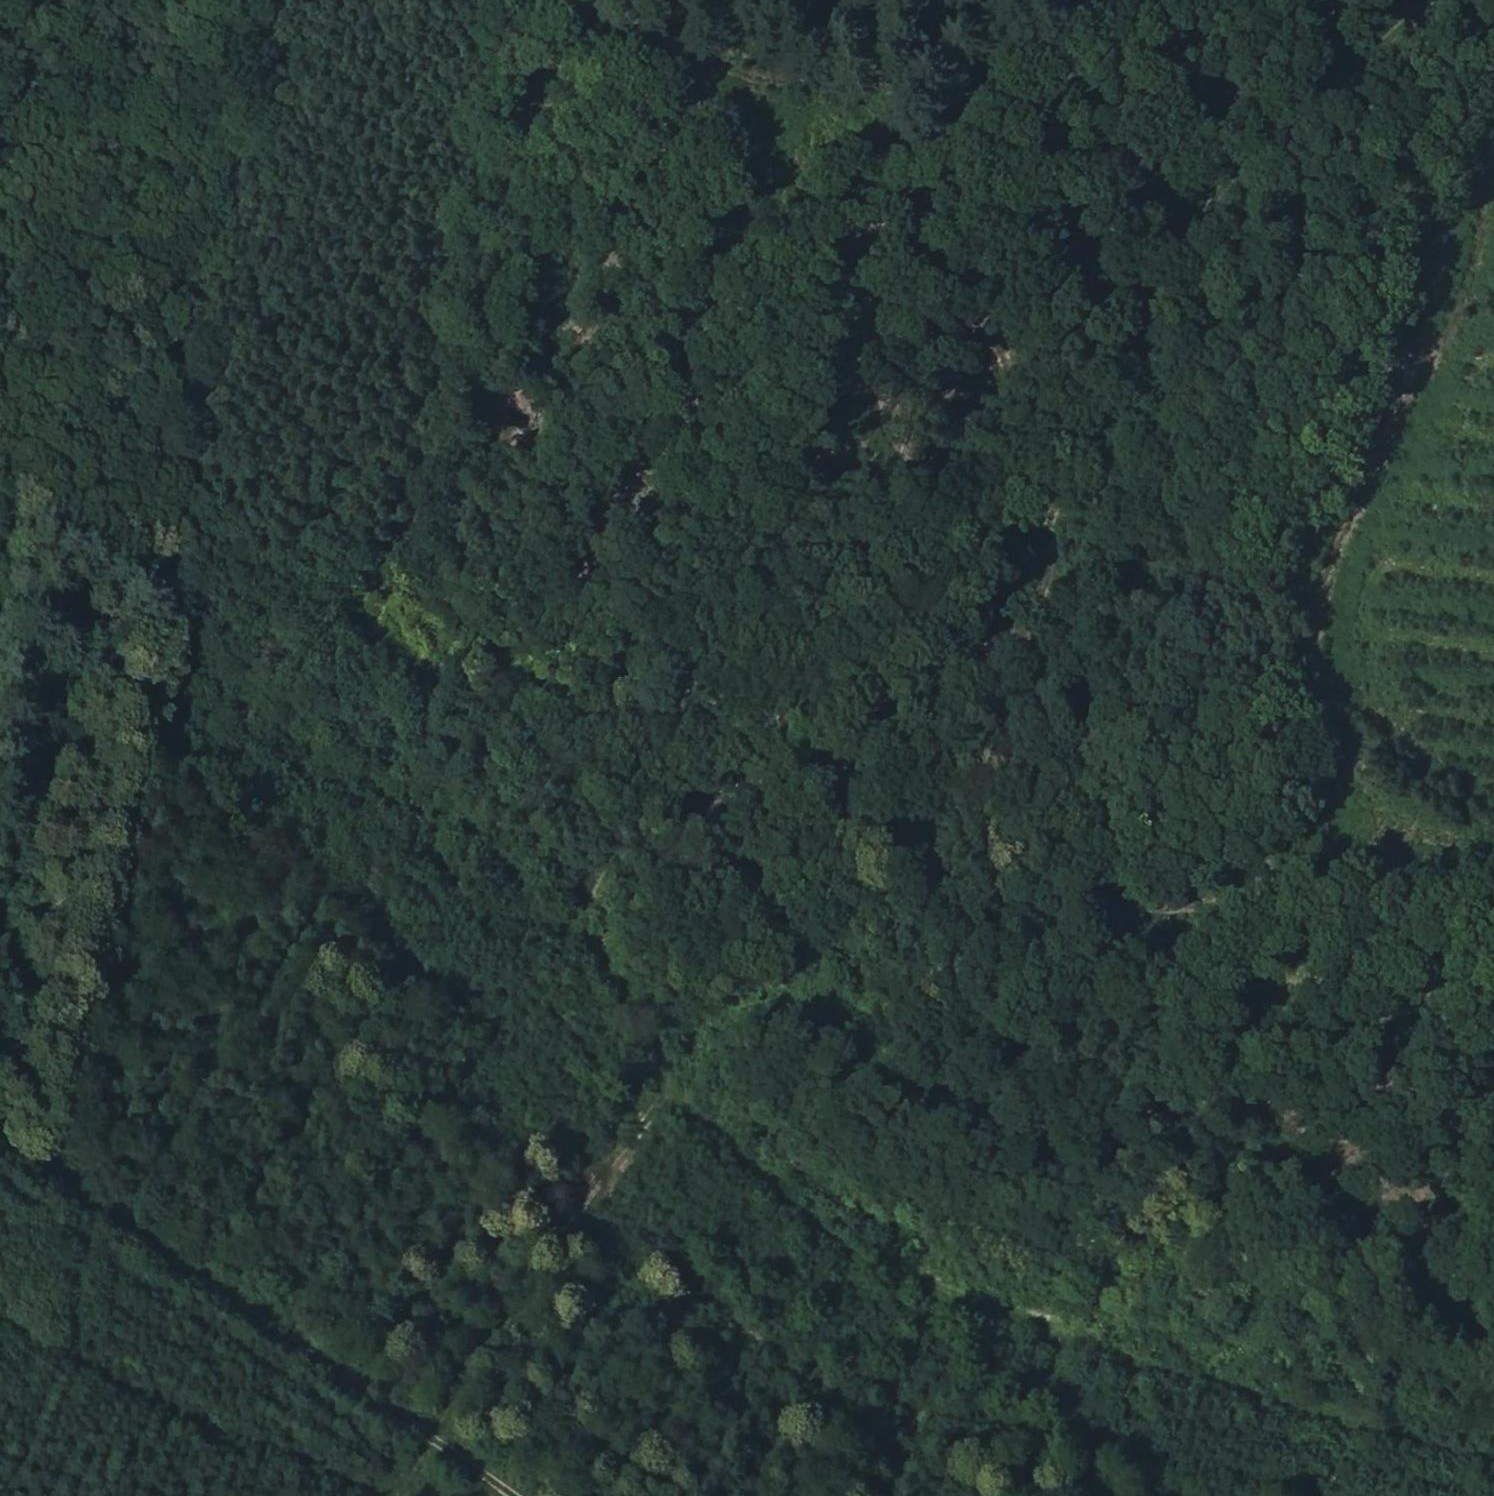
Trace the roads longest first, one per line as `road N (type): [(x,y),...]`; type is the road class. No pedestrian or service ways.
road 1 (track): [(1493,226),(1351,436),(1290,627),(1323,706),(1493,831)]
road 2 (track): [(507,1495),(0,1141)]
road 3 (track): [(583,0),(778,85),(922,66),(1010,0)]
road 4 (track): [(0,1351),(224,1412),(421,1495)]

